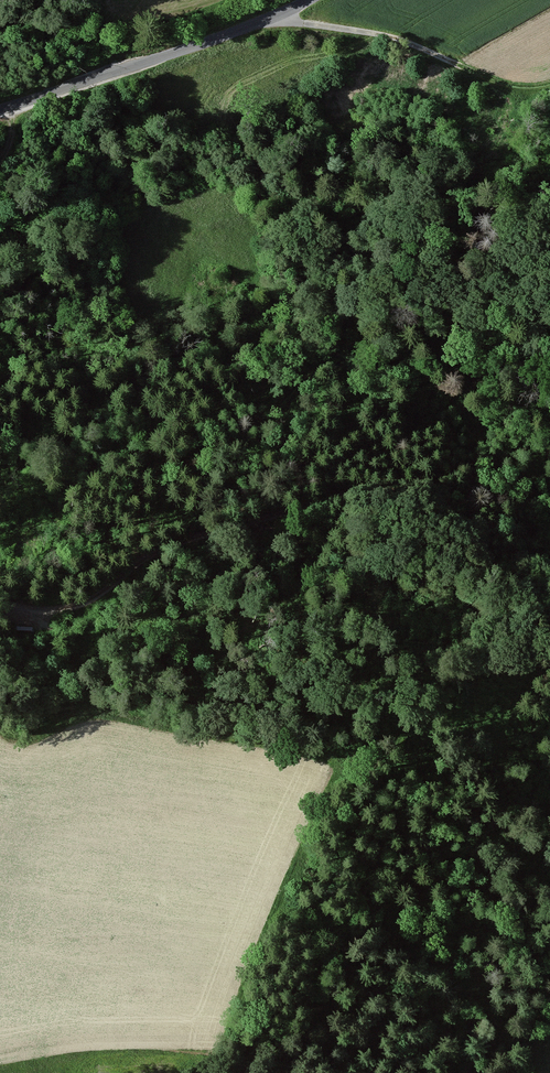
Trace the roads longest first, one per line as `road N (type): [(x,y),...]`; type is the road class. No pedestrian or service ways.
road 1 (track): [(0,598),(42,610),(73,607),(161,549),(351,493),(549,497)]
road 2 (tertiary): [(0,108),(308,0)]
road 3 (track): [(283,12),(294,21),(387,35),(497,84),(549,84)]
road 4 (track): [(139,562),(150,434),(126,360),(146,298)]
road 5 (track): [(549,975),(508,1023),(481,1072)]

